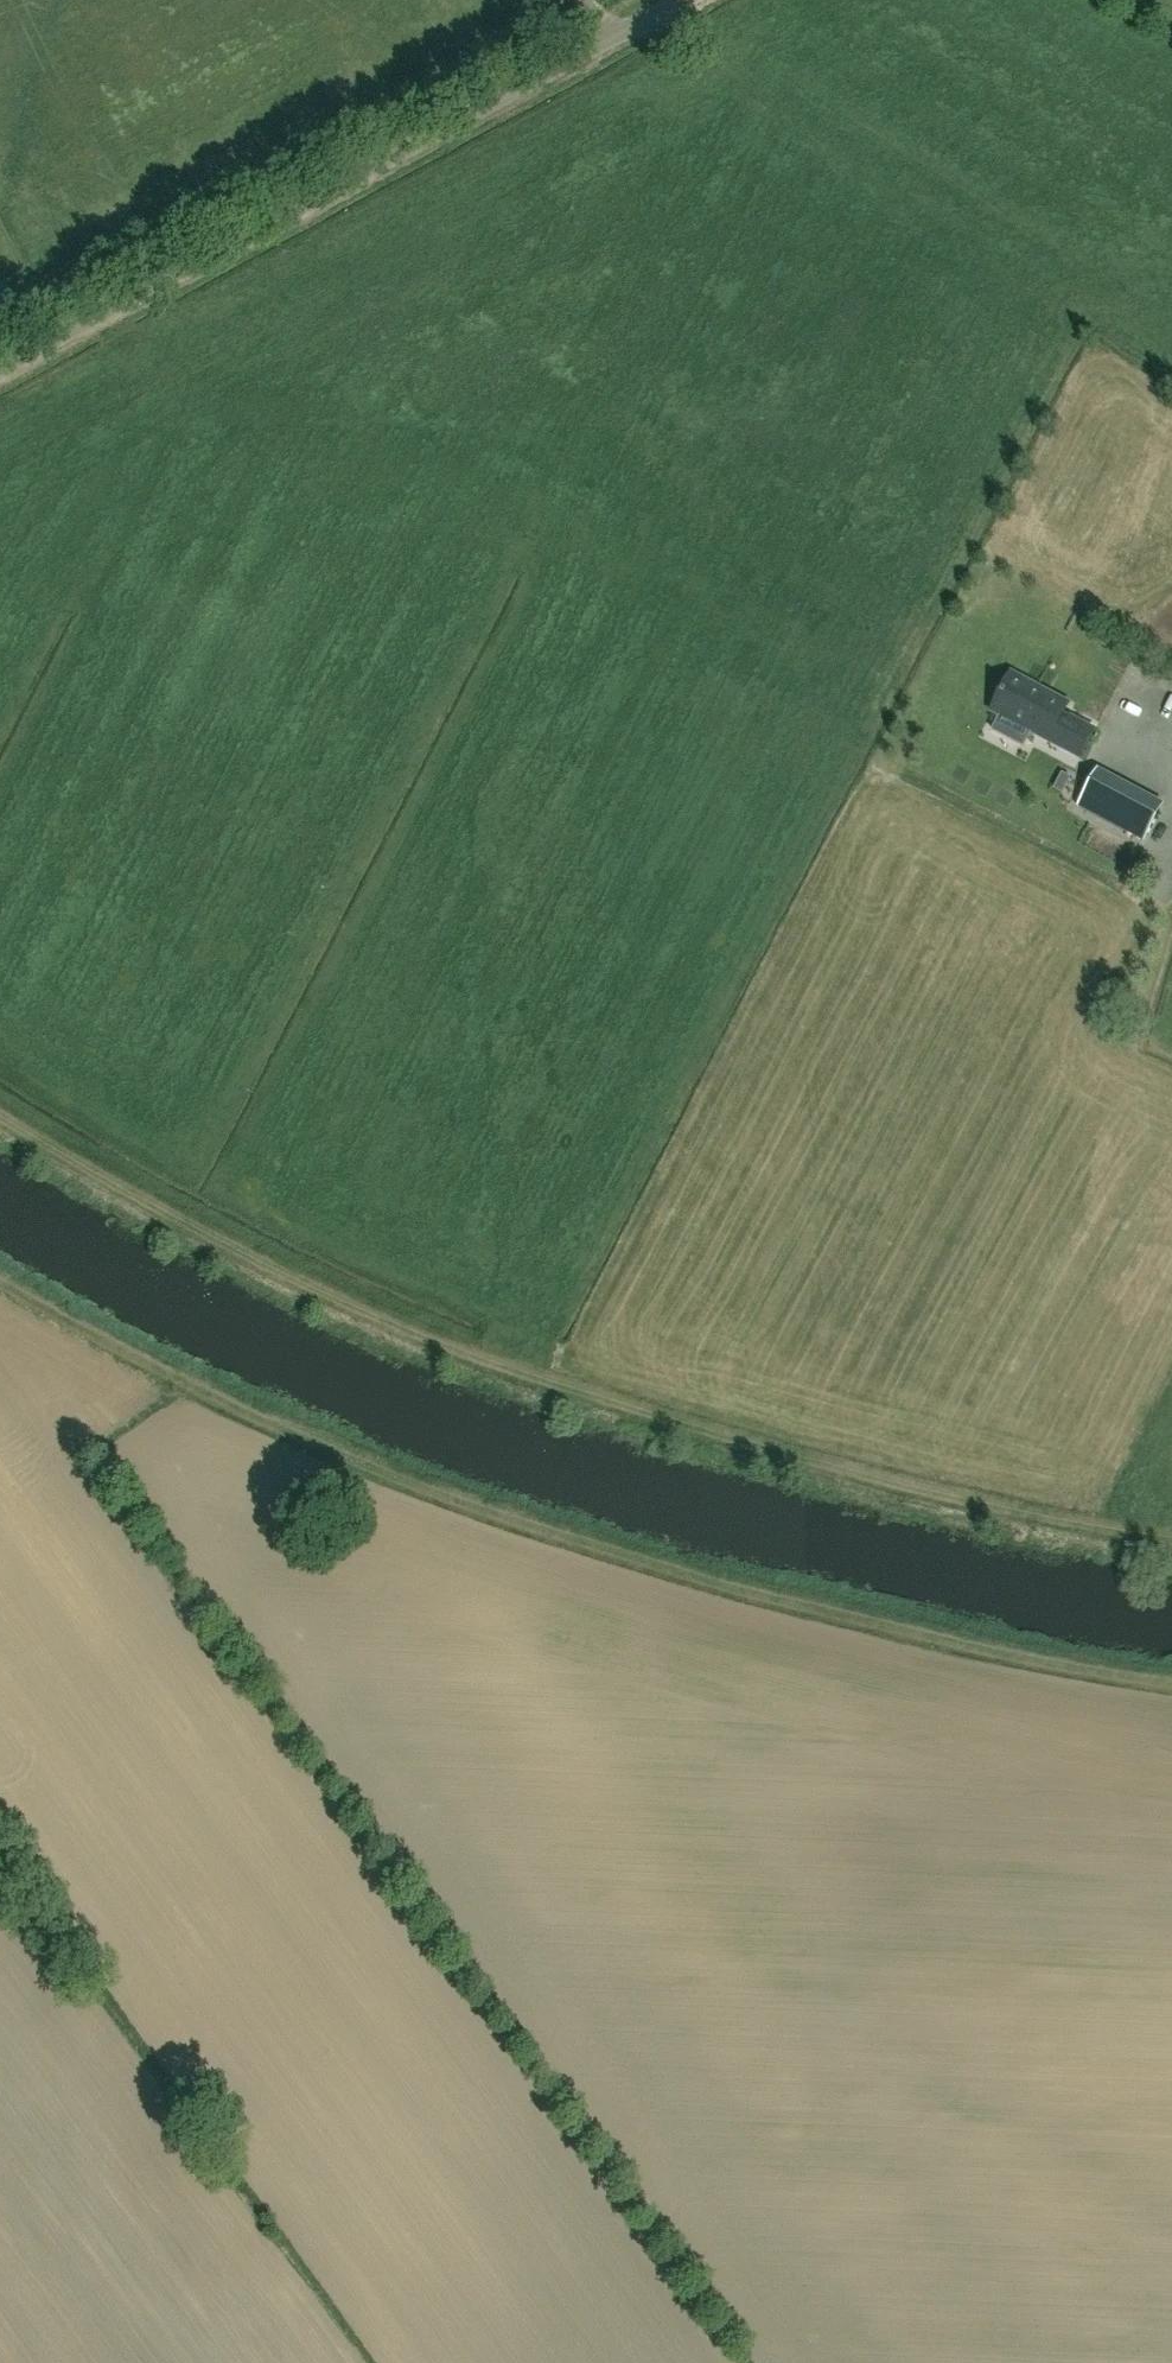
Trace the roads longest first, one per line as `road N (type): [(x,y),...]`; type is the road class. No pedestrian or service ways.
road 1 (track): [(0,1280),(240,1410),(429,1492),(706,1580),(1017,1658),(1171,1684)]
road 2 (unclassified): [(0,372),(686,0)]

